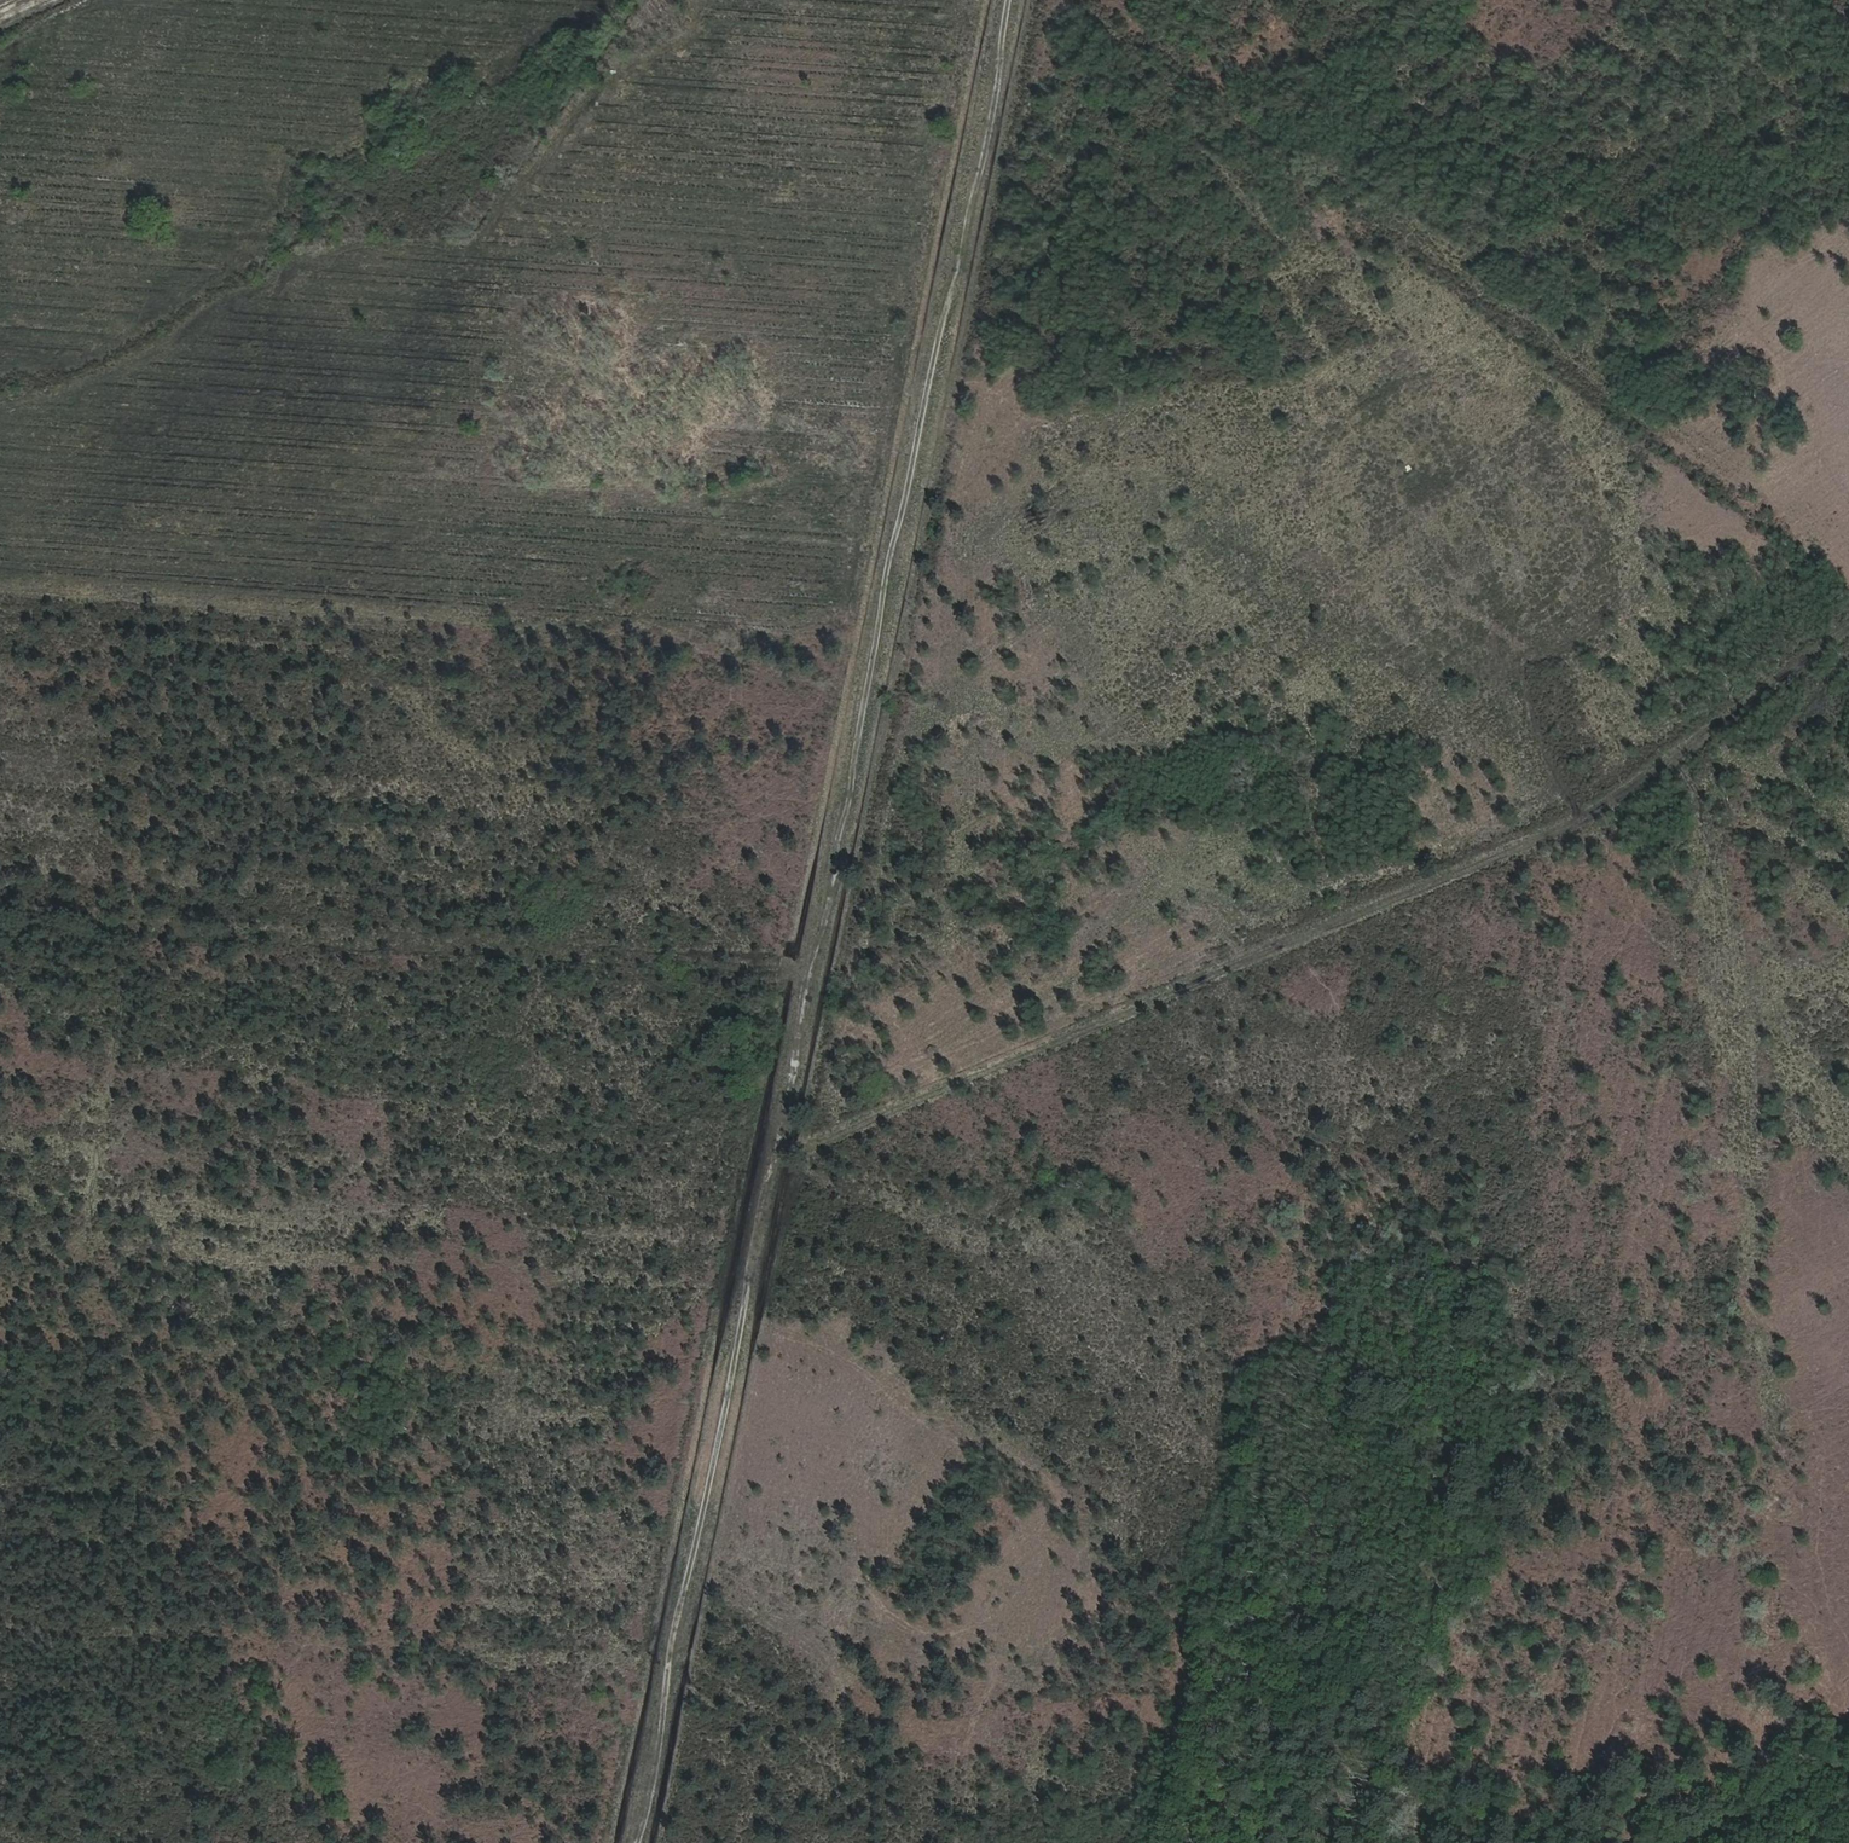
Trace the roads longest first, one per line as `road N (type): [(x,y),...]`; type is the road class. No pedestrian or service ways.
road 1 (track): [(634,1842),(1015,0)]
road 2 (track): [(776,1164),(1603,816),(1848,633)]
road 3 (track): [(1708,1842),(1848,1769)]

